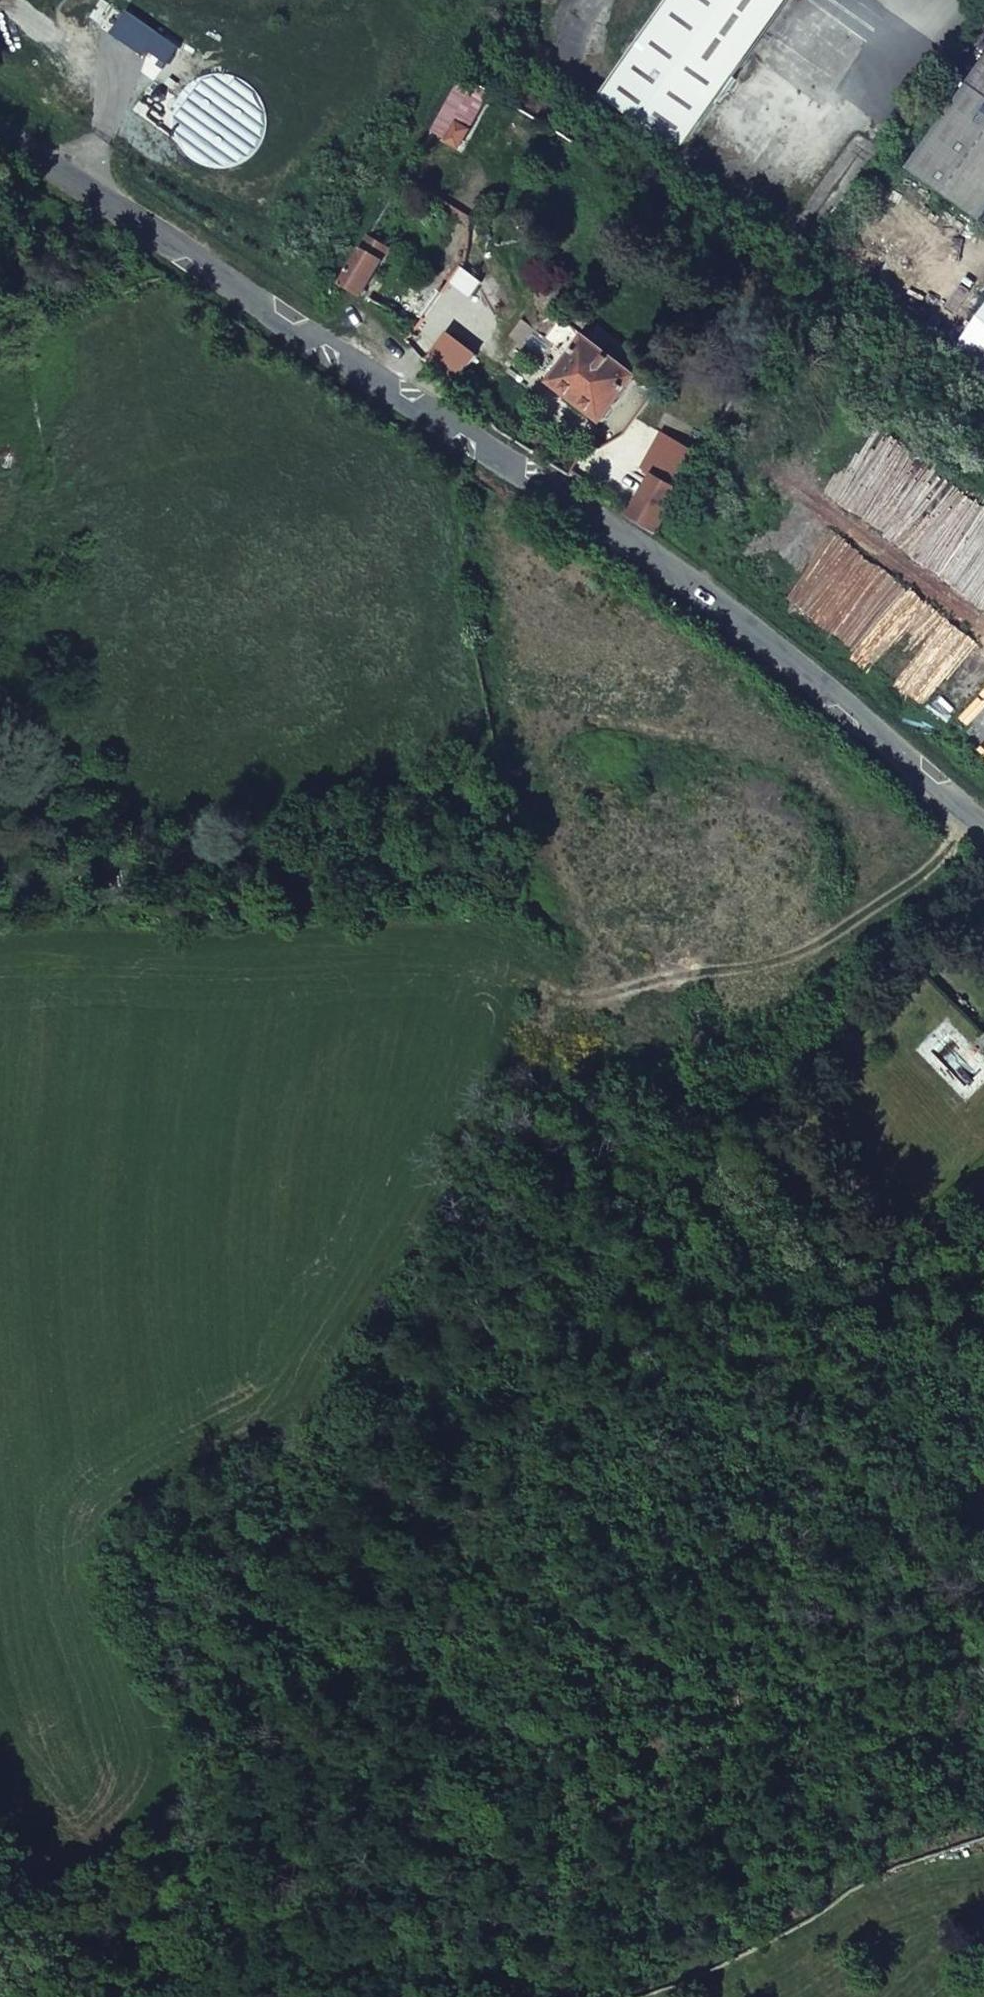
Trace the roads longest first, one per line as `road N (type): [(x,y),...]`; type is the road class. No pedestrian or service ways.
road 1 (residential): [(983,819),(625,538),(0,126)]

